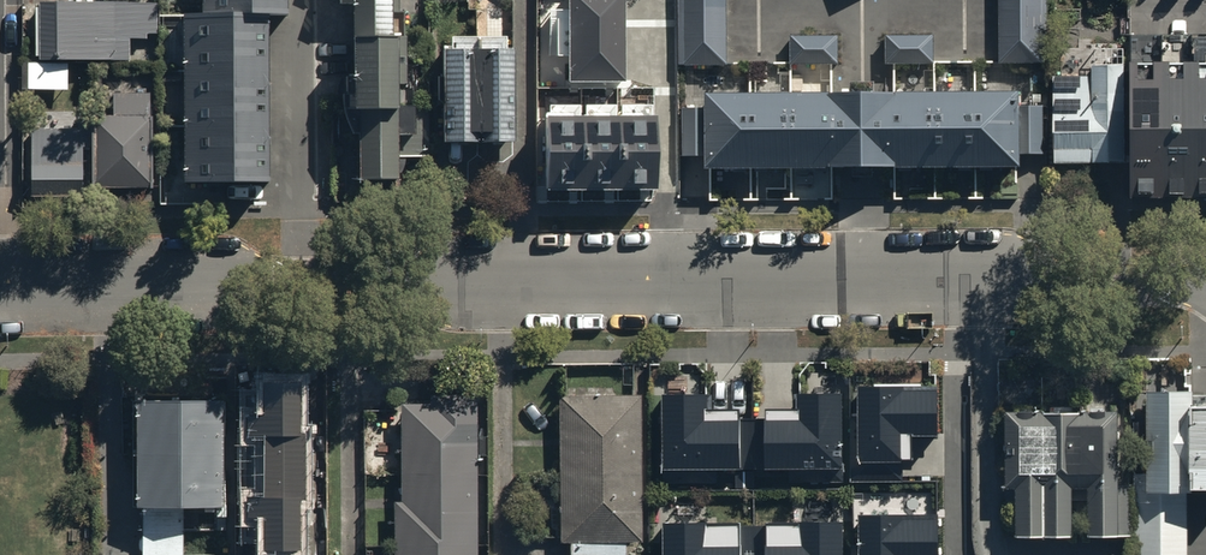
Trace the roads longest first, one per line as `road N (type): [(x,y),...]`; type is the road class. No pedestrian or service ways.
road 1 (residential): [(1205,279),(5,282)]
road 2 (residential): [(1,0),(5,282)]

